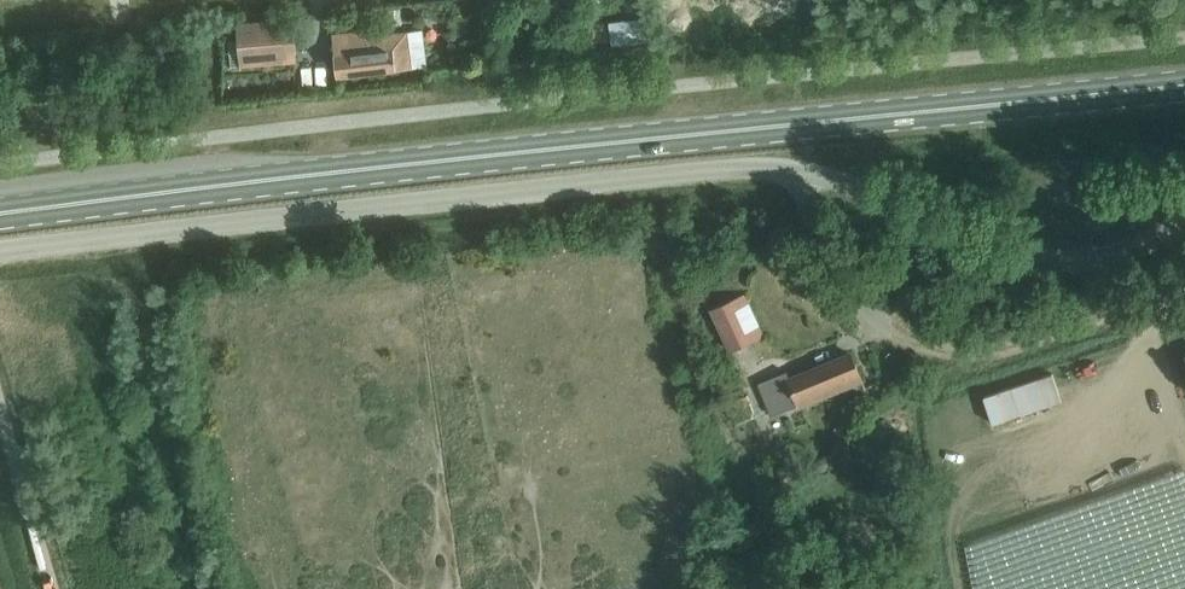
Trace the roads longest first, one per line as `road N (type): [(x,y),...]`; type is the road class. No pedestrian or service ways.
road 1 (primary): [(0,214),(1184,87)]
road 2 (unclassified): [(0,250),(788,168)]
road 3 (unclassified): [(1184,292),(1008,347),(947,352),(902,336),(844,282),(788,168)]
road 4 (unclassified): [(788,168),(999,252),(1071,268),(1184,230)]
road 5 (unclassified): [(51,588),(0,410)]

